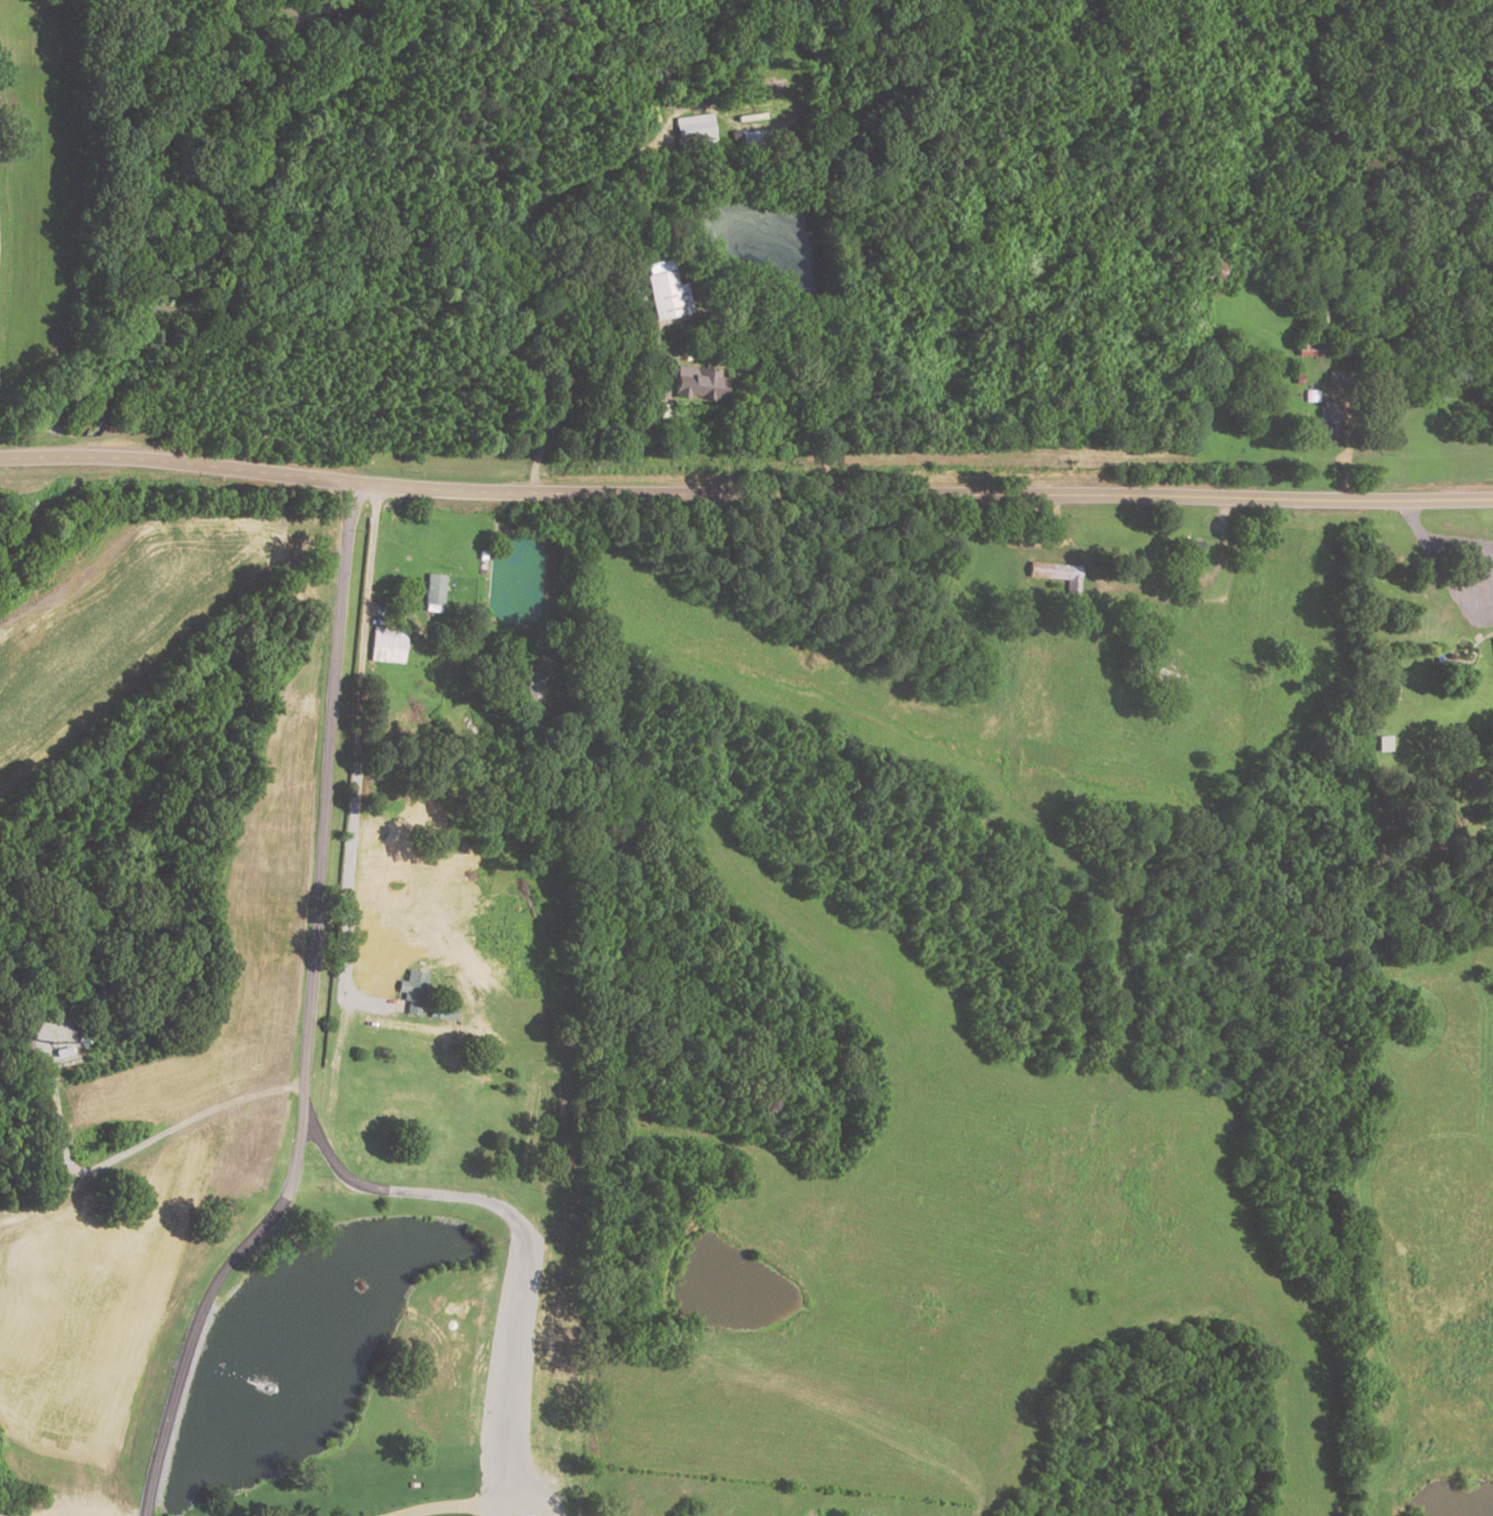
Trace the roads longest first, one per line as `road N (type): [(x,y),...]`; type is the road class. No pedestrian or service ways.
road 1 (tertiary): [(107,457),(480,492),(1492,499)]
road 2 (track): [(531,493),(536,458),(571,388),(562,356),(522,316),(510,291),(518,231),(539,198),(665,140)]
road 3 (track): [(528,209),(552,0)]
road 4 (track): [(529,323),(550,296),(618,259),(631,262)]

